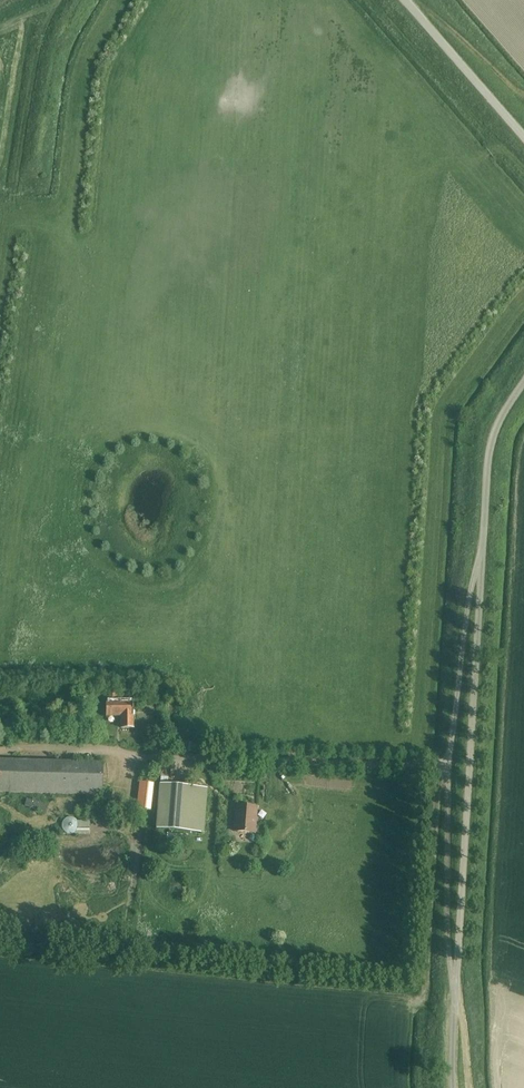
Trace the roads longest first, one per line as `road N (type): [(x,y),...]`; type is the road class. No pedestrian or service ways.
road 1 (unclassified): [(452,1087),(490,444),(523,381)]
road 2 (unclassified): [(523,137),(406,0)]

